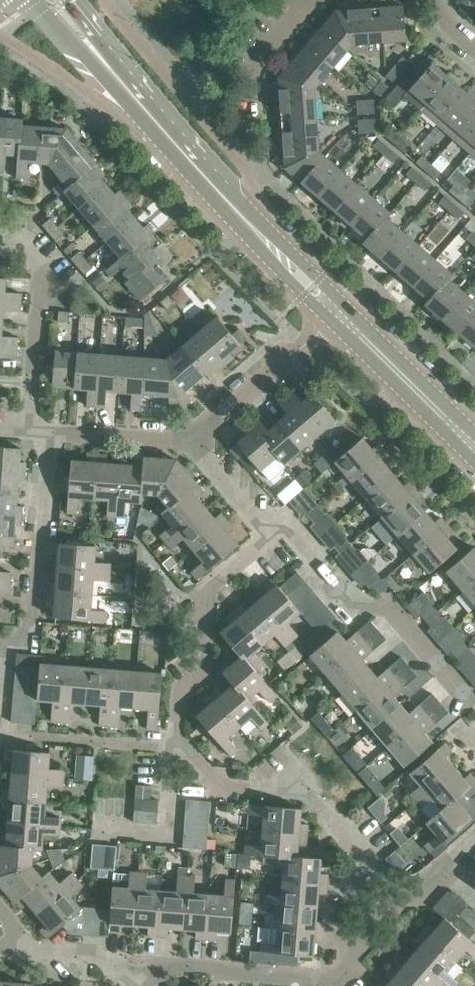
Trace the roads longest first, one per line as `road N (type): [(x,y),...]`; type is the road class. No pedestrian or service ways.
road 1 (secondary): [(344,316),(52,0)]
road 2 (residential): [(386,927),(362,898),(358,874),(369,854),(315,788),(223,779),(182,746)]
road 3 (residential): [(474,703),(389,602),(353,613),(278,539)]
road 4 (residential): [(182,746),(178,709),(201,676),(201,590),(278,539)]
road 5 (residential): [(0,635),(33,635),(44,434)]
road 6 (residential): [(30,431),(45,281),(13,234),(0,233)]
road 7 (residential): [(197,439),(344,316)]
road 8 (residential): [(318,985),(137,961)]
road 9 (secondary): [(472,439),(344,316)]
road 10 (residential): [(182,746),(174,835),(109,830)]
road 11 (residential): [(44,434),(197,439)]
road 12 (residential): [(248,104),(246,70),(312,0)]
road 13 (residential): [(278,539),(197,439)]
road 14 (residential): [(137,961),(40,951),(17,938)]
road 15 (residential): [(386,927),(474,843)]

